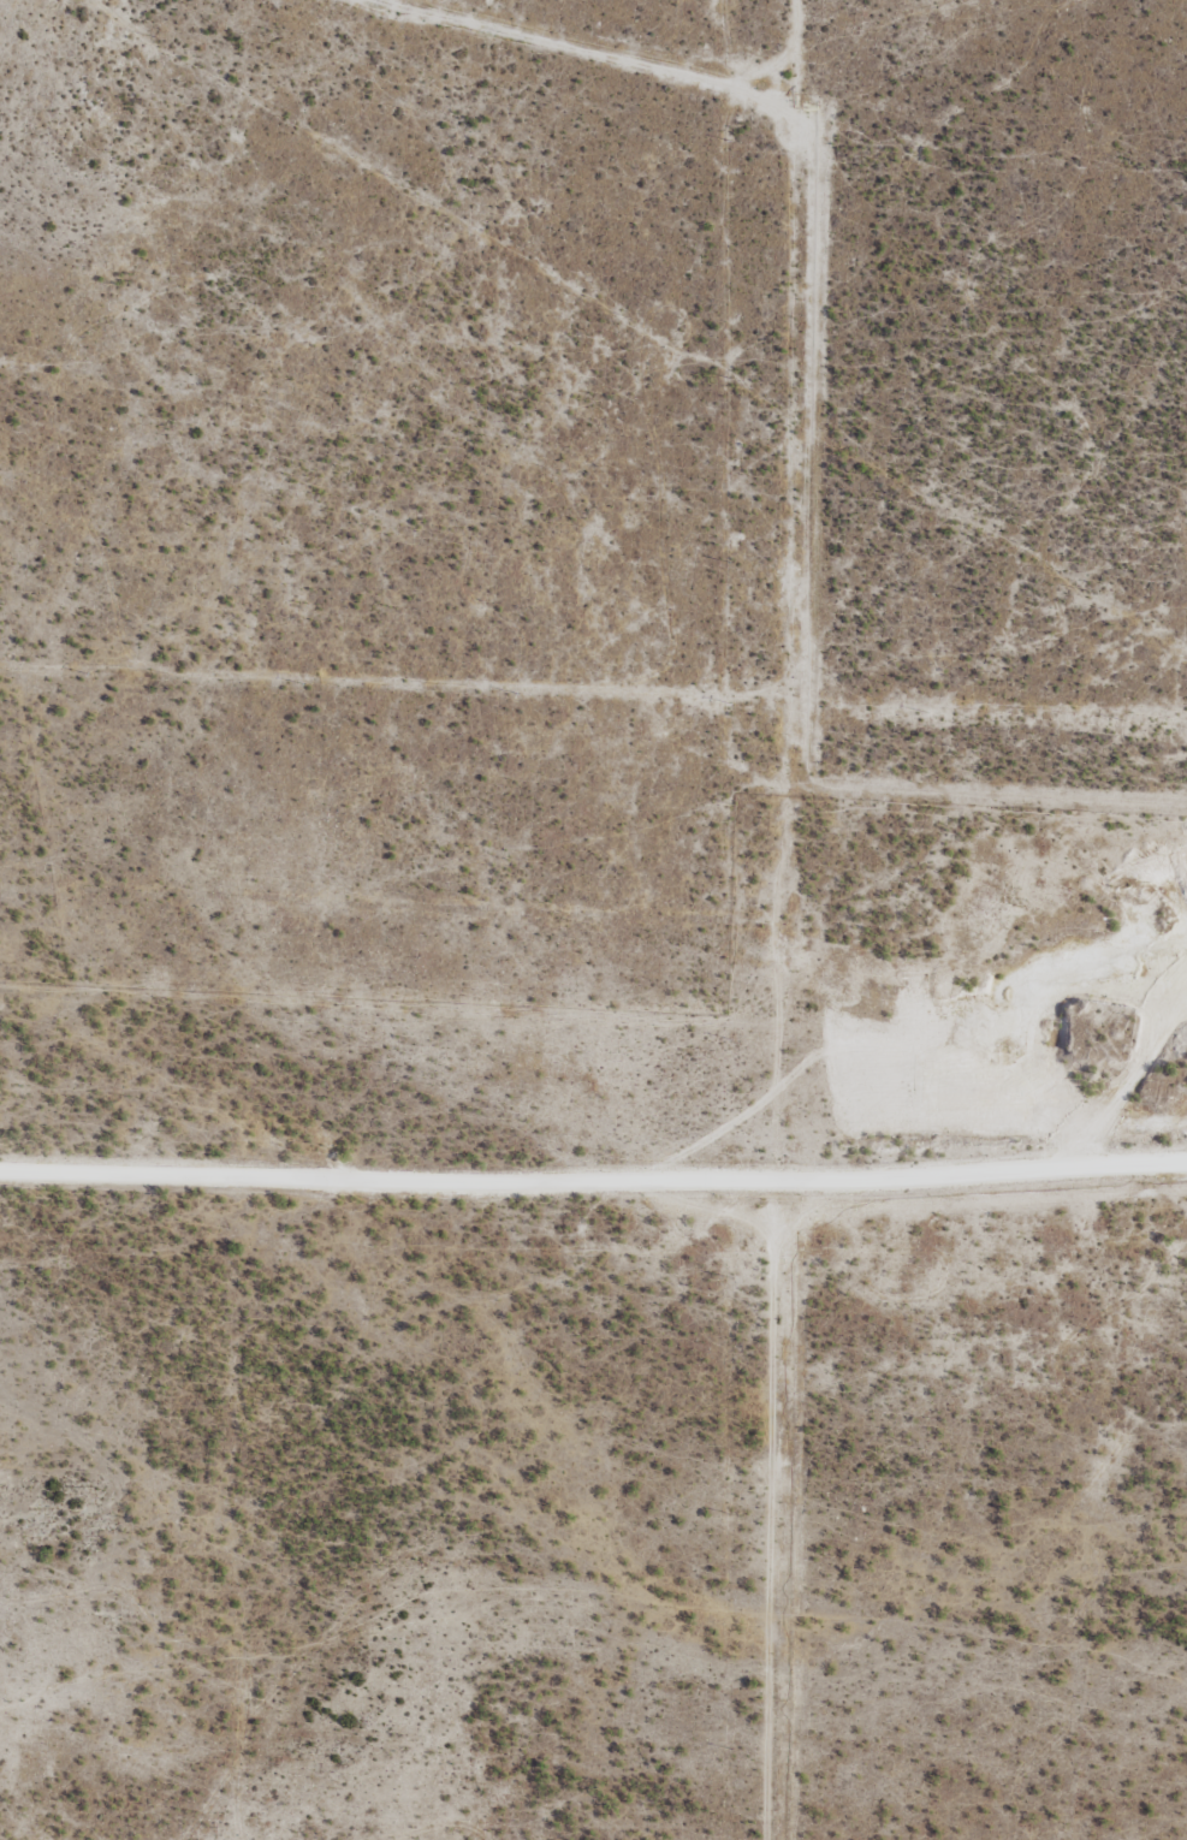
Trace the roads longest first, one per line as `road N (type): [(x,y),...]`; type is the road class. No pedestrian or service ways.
road 1 (track): [(0,1167),(1186,1155)]

